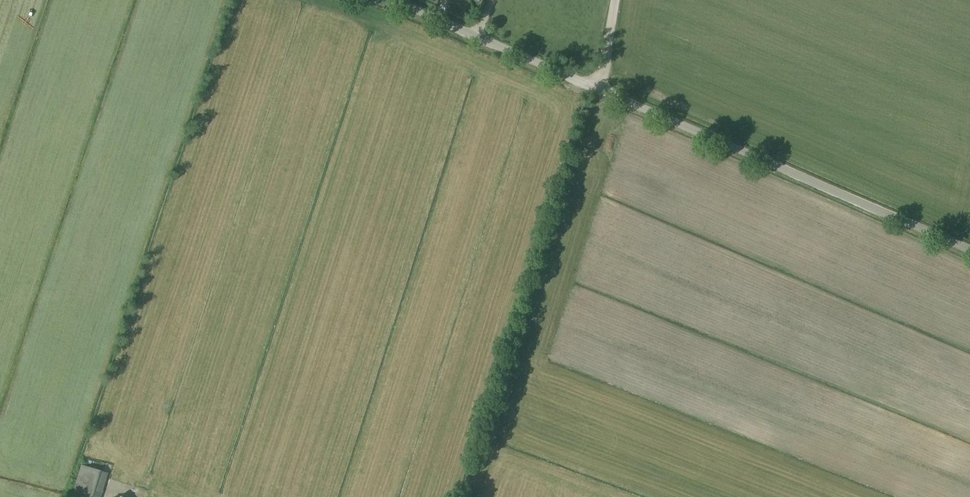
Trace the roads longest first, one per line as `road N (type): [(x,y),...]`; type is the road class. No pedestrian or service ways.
road 1 (unclassified): [(969,258),(382,0)]

